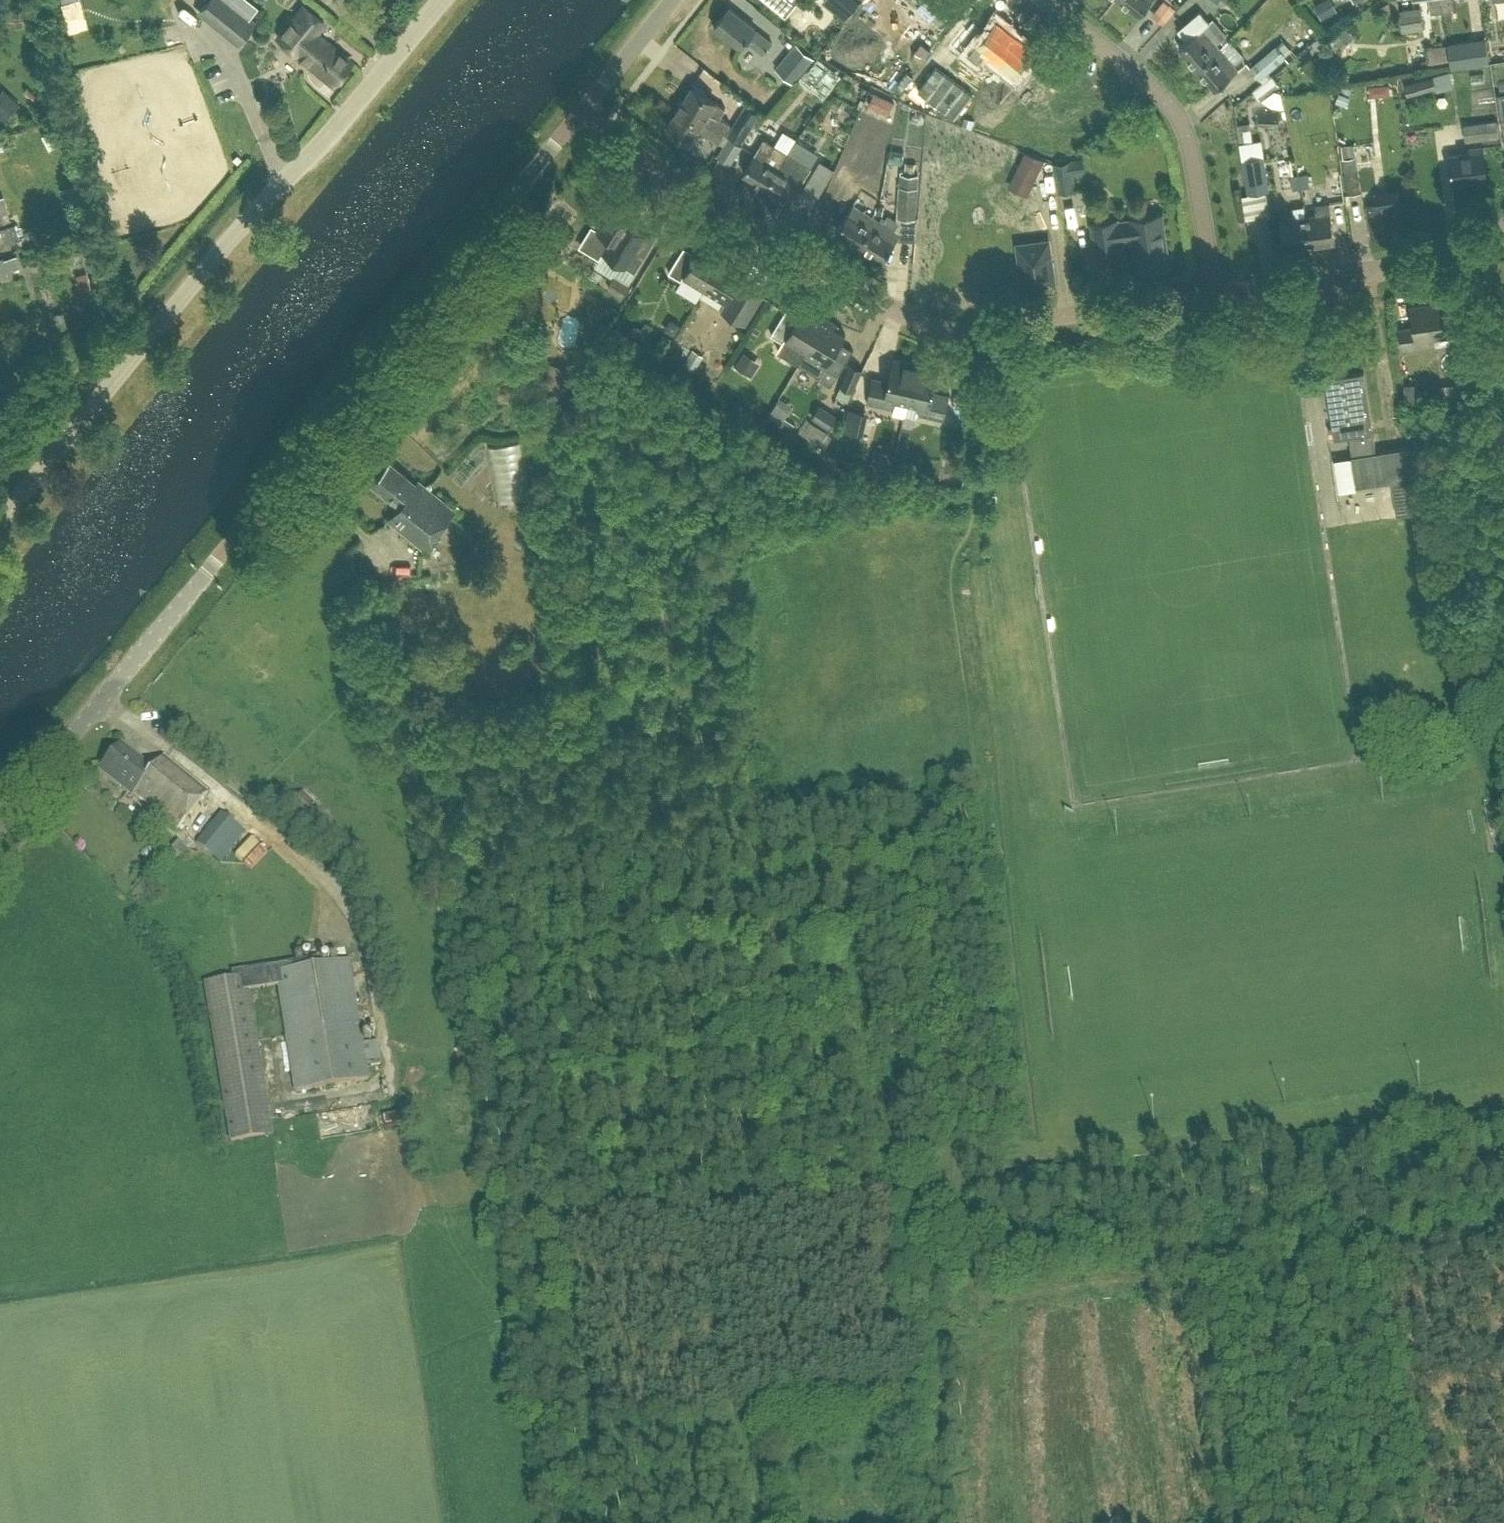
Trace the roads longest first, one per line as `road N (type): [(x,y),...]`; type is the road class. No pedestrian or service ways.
road 1 (tertiary): [(0,824),(580,113)]
road 2 (tertiary): [(439,0),(335,129),(208,264),(0,520)]
road 3 (residential): [(618,139),(927,325),(977,329),(1214,293)]
road 4 (residential): [(1214,293),(1180,119),(1166,98),(1052,0)]
road 5 (residential): [(1214,293),(1409,261),(1503,225)]
road 6 (tertiary): [(580,113),(673,0)]

